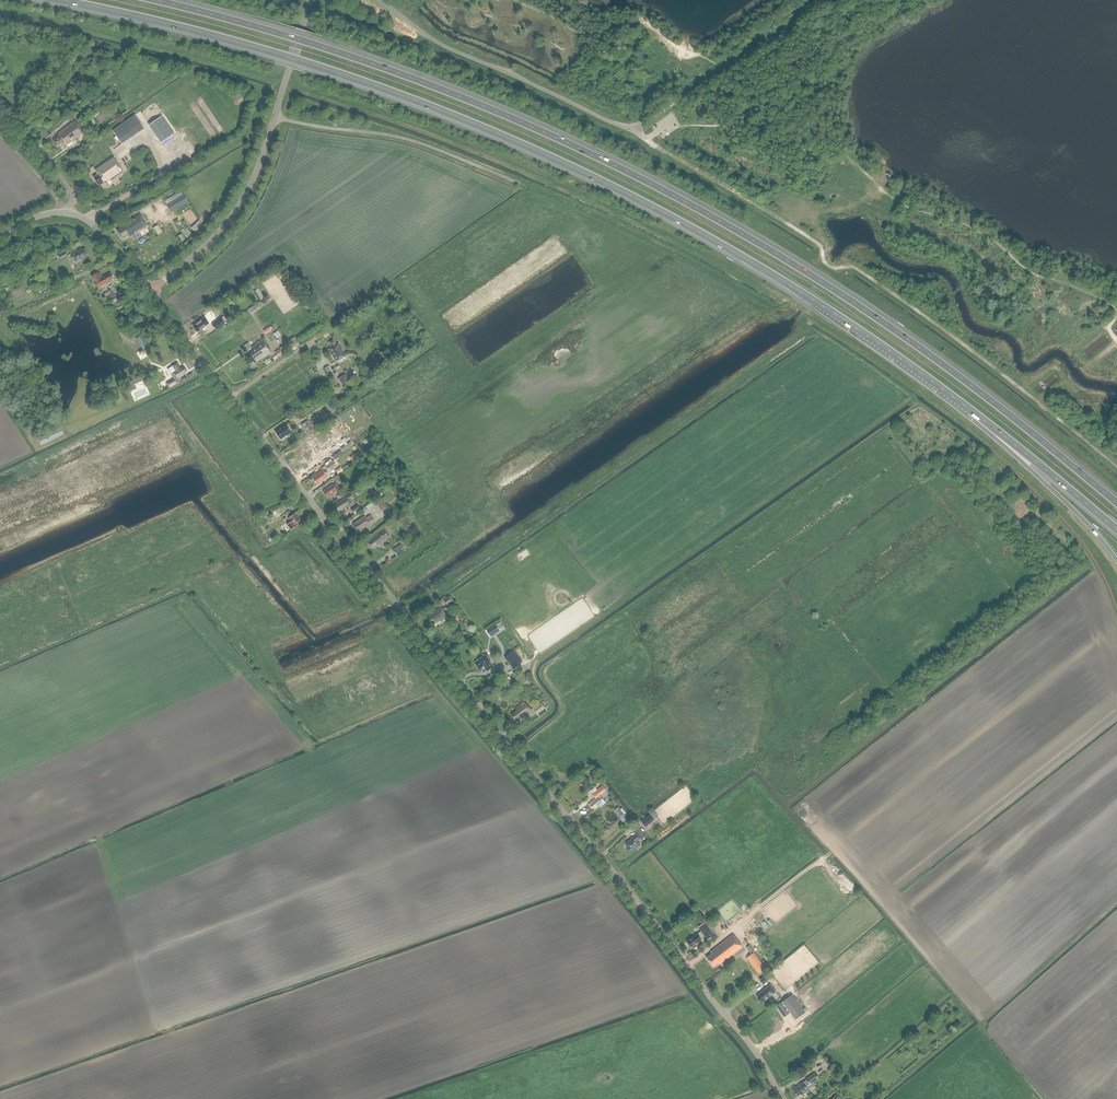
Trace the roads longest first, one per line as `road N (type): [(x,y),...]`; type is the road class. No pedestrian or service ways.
road 1 (motorway): [(1116,501),(882,321),(661,188),(419,80),(154,0)]
road 2 (tertiary): [(784,1098),(649,917),(378,581),(336,544),(150,292)]
road 3 (motorway): [(57,0),(287,57),(515,141),(742,256),(970,409)]
road 4 (tertiary): [(150,292),(222,229),(248,190),(309,0)]
road 5 (unclassified): [(647,141),(447,47),(379,0)]
road 6 (motorway): [(970,409),(1116,562)]
road 7 (motorway): [(970,409),(1116,530)]
road 8 (residential): [(68,213),(66,184),(0,110)]

